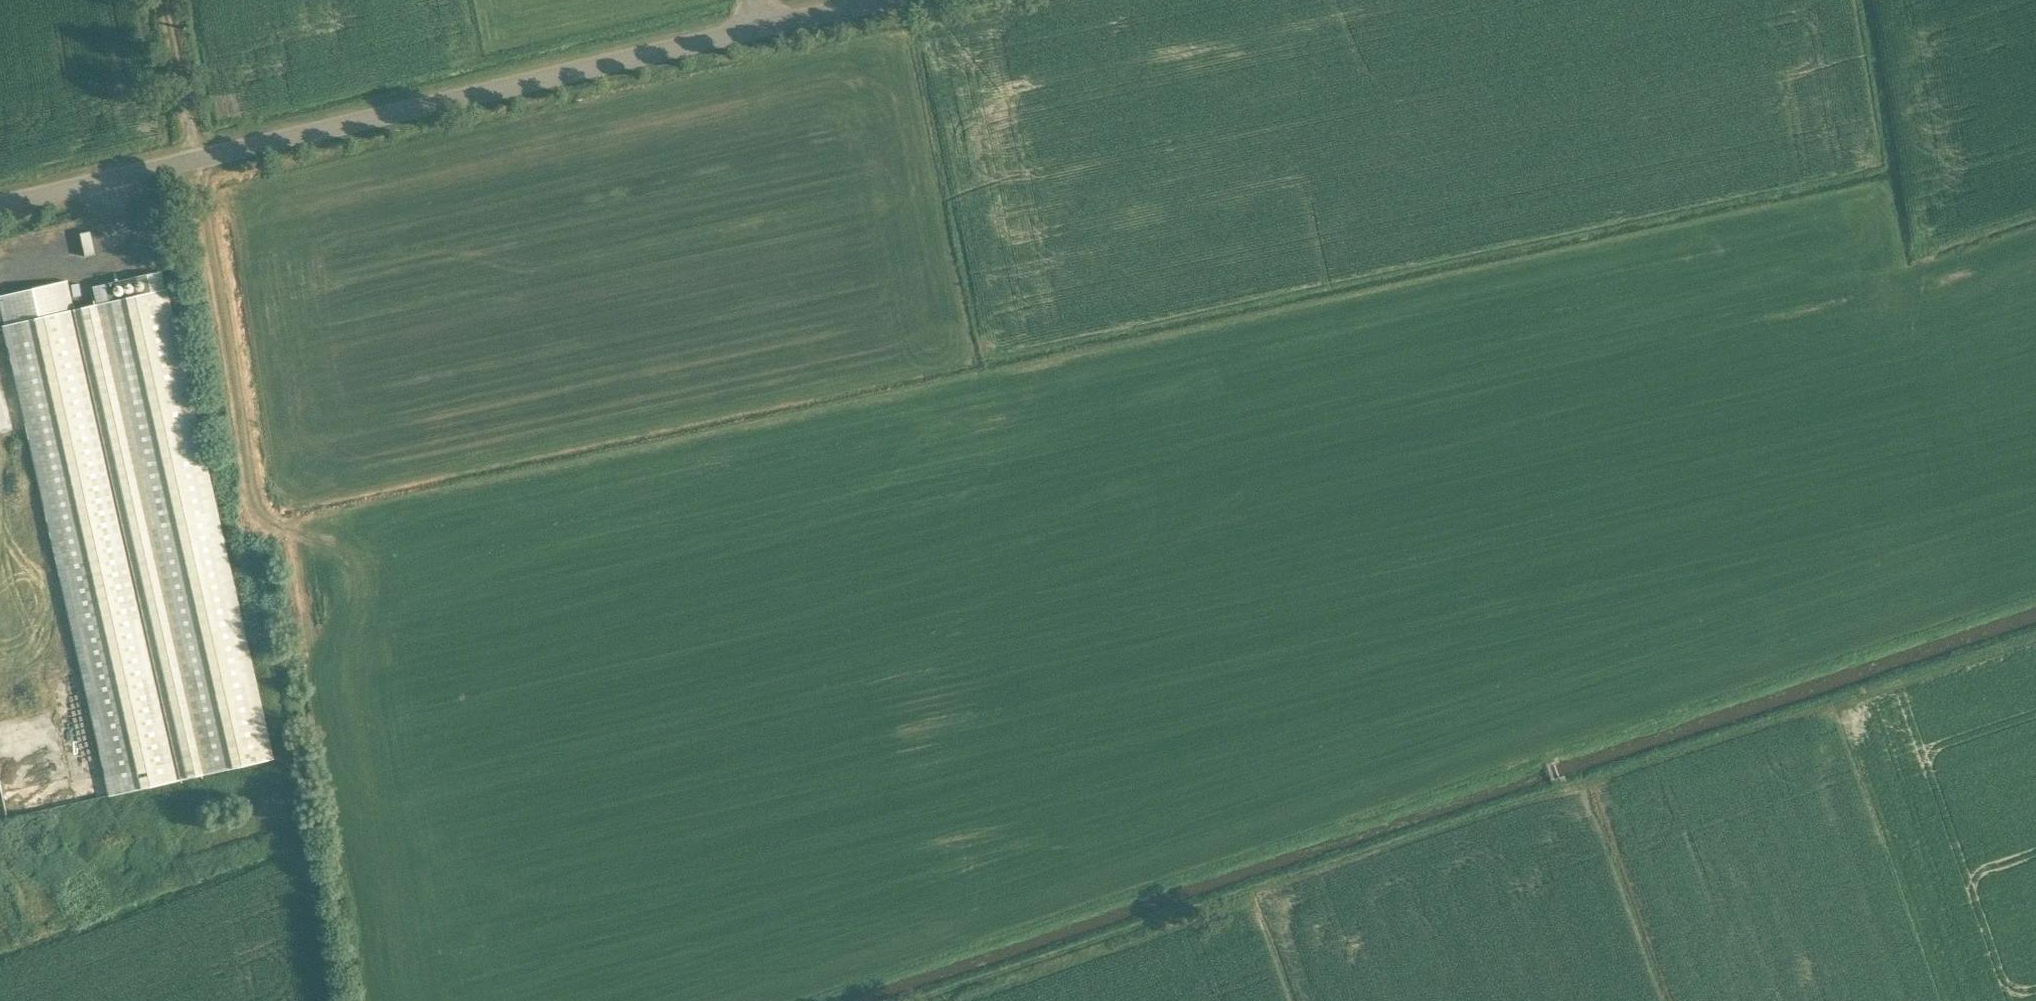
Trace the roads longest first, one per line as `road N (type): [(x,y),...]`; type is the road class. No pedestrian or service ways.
road 1 (unclassified): [(0,213),(954,0)]
road 2 (track): [(1886,0),(1927,273)]
road 3 (track): [(171,0),(199,168)]

